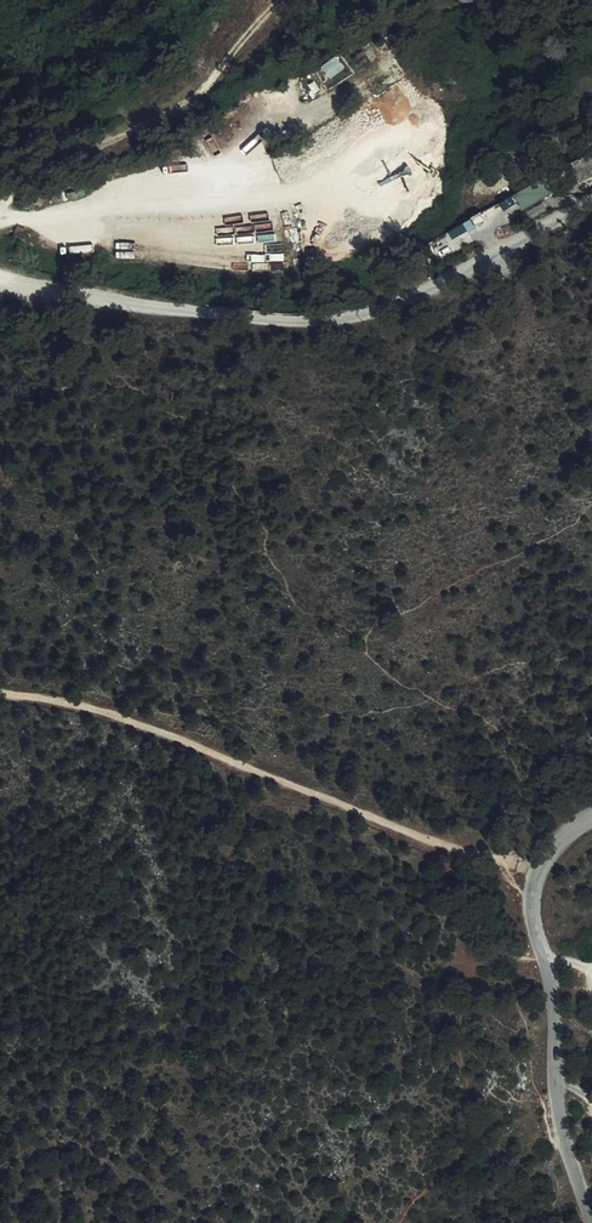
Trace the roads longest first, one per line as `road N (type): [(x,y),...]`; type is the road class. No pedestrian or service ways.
road 1 (unclassified): [(591,202),(381,309),(343,318),(158,310),(0,279)]
road 2 (track): [(534,873),(445,849),(91,708),(0,698)]
road 3 (unclassified): [(588,1222),(561,1126),(551,993),(528,901),(547,856),(591,821)]
road 4 (track): [(0,218),(15,190),(212,78),(273,16)]

